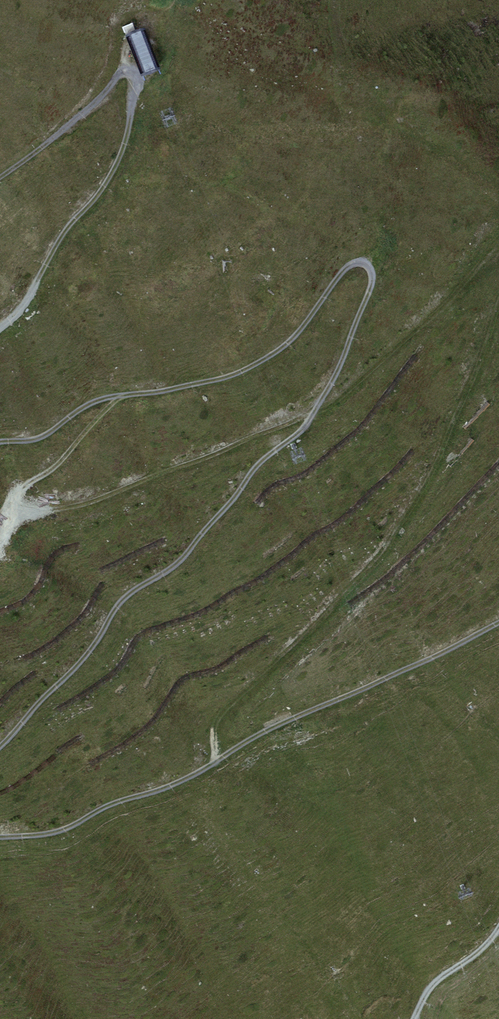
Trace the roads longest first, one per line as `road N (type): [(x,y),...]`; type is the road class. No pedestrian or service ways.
road 1 (track): [(0,749),(107,632),(129,596),(188,562),(257,468),(309,430),(360,318),(369,267),(345,269),(295,335),(242,371),(114,396)]
road 2 (track): [(498,628),(315,710),(160,792),(131,797),(68,831),(0,840)]
road 3 (track): [(0,328),(116,166),(135,78),(118,75),(48,144),(0,177)]
road 4 (track): [(10,535),(20,492),(70,457),(114,396)]
road 5 (track): [(114,396),(40,437),(0,442)]
road 6 (track): [(415,1018),(433,985),(498,928)]

